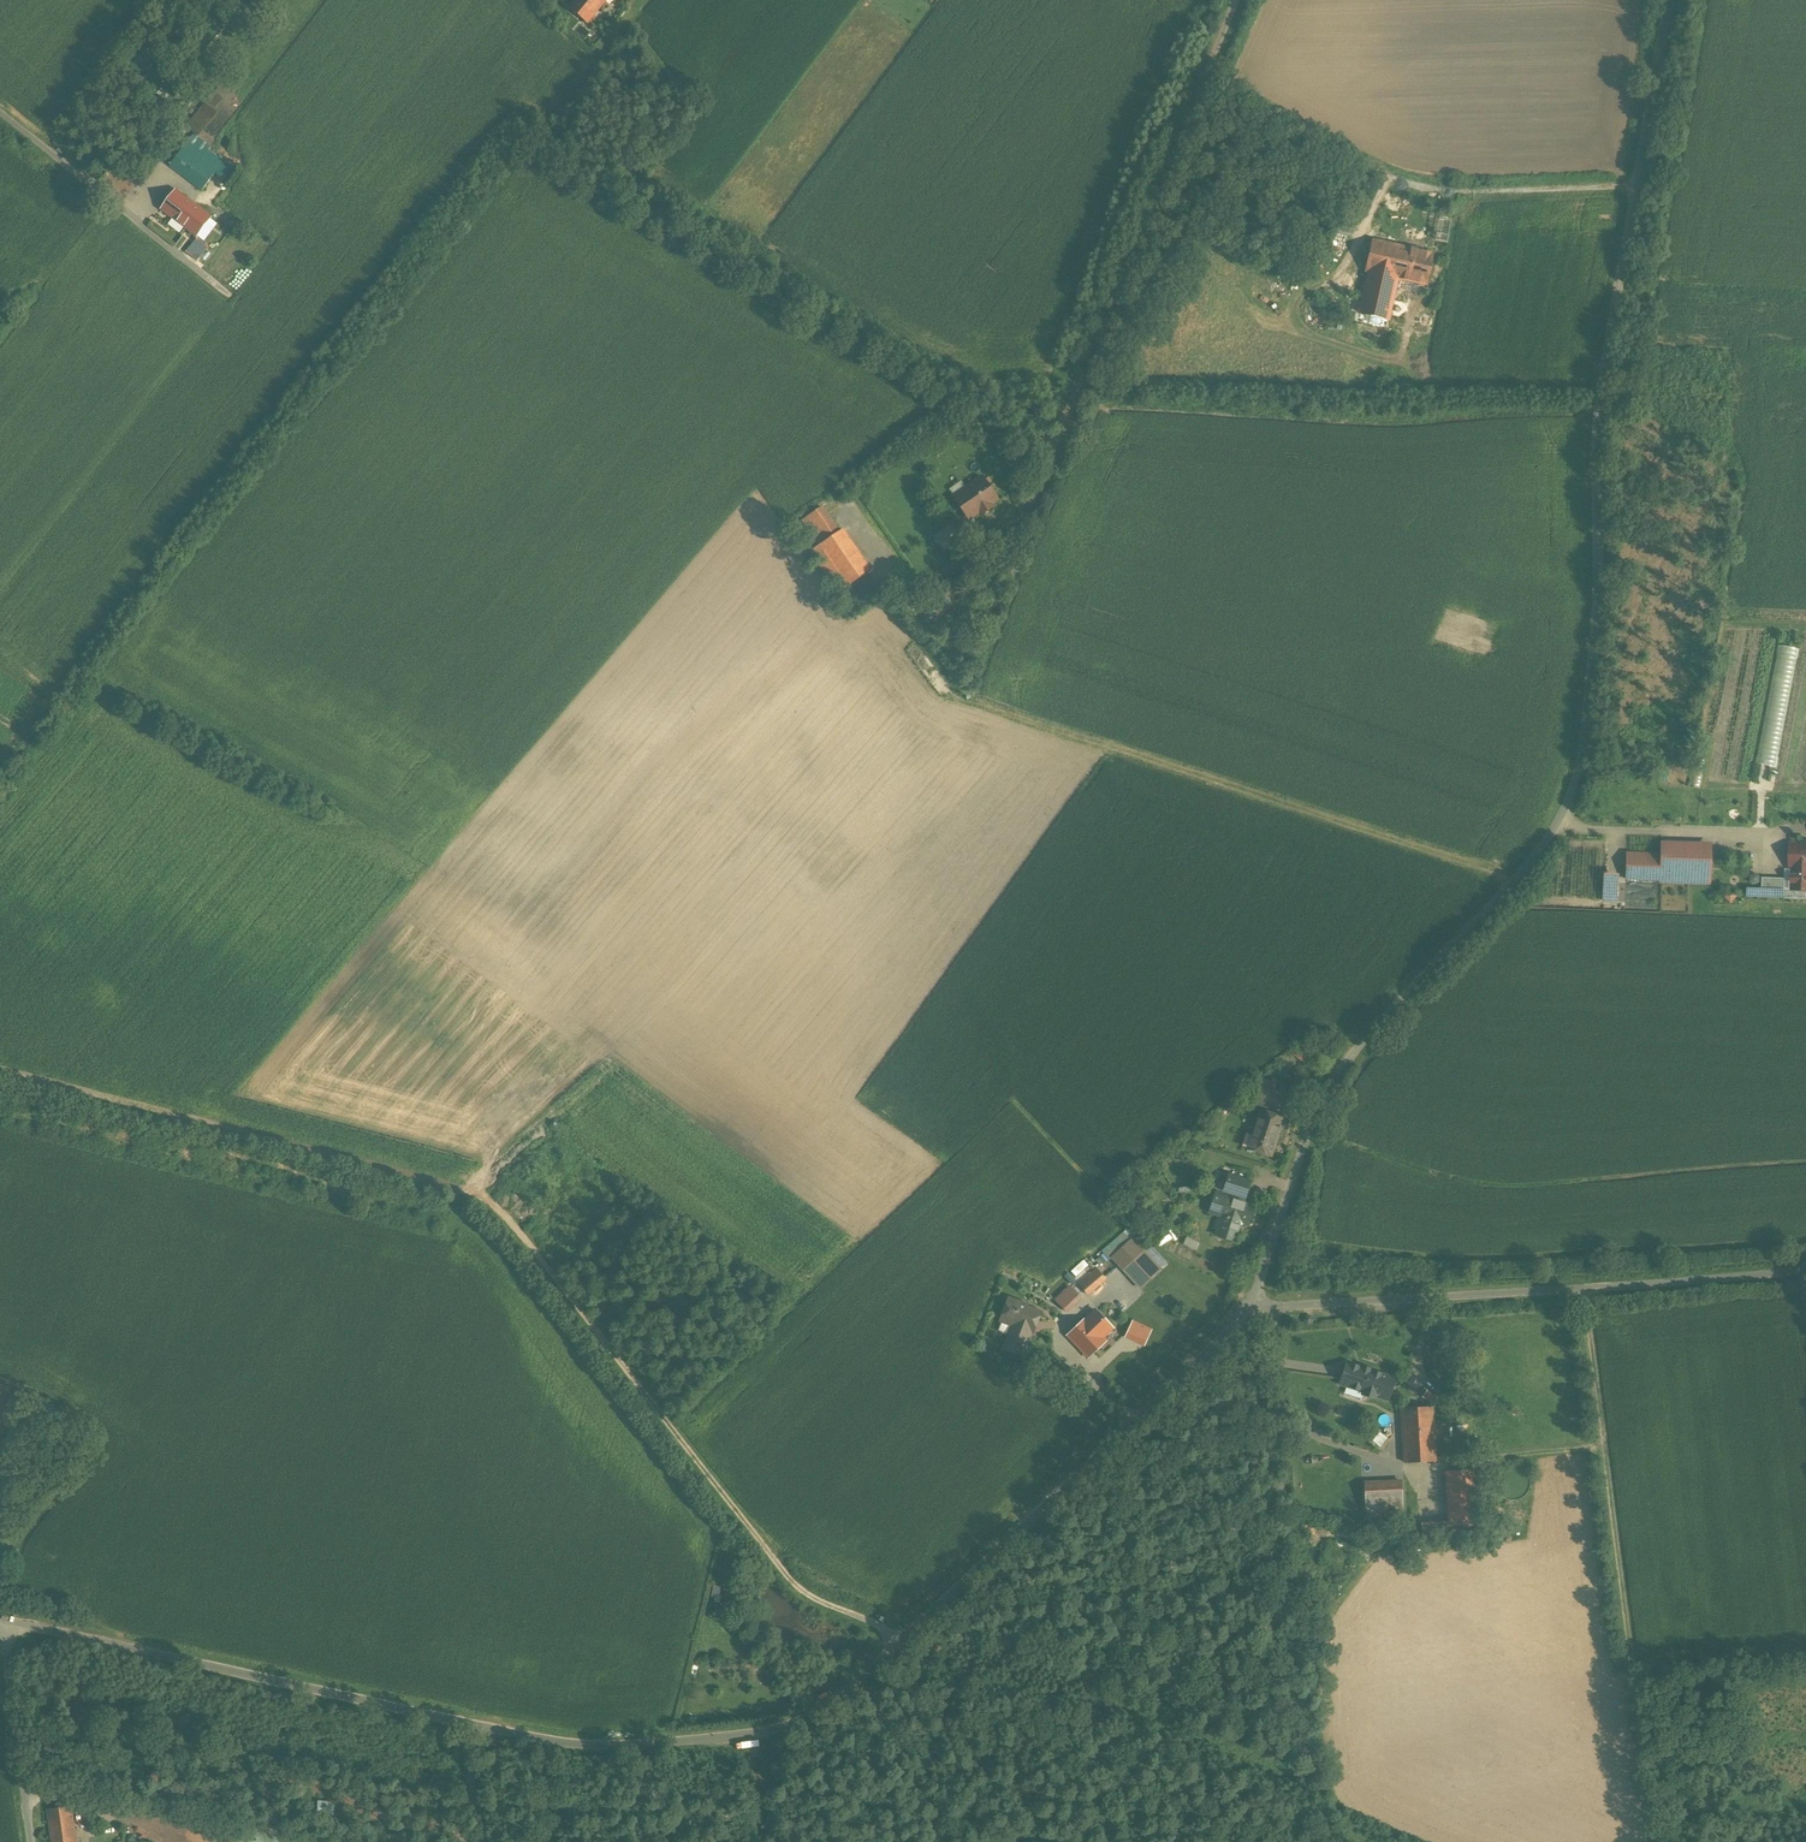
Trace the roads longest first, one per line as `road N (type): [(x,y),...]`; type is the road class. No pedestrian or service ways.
road 1 (unclassified): [(0,1615),(555,1738),(697,1739),(792,1726),(844,1689),(1249,1307)]
road 2 (unclassified): [(1249,1307),(1311,1124),(1333,1082),(1524,869),(1573,787),(1596,615),(1601,393),(1670,0)]
road 3 (track): [(895,1641),(789,1580),(482,1193)]
road 4 (track): [(1512,883),(1472,863),(962,702)]
road 5 (unclassified): [(1805,1271),(1249,1307)]
road 6 (track): [(1076,1475),(1108,1841)]
road 7 (track): [(1400,182),(1204,78)]
road 8 (unclassified): [(0,1628),(31,1841)]

